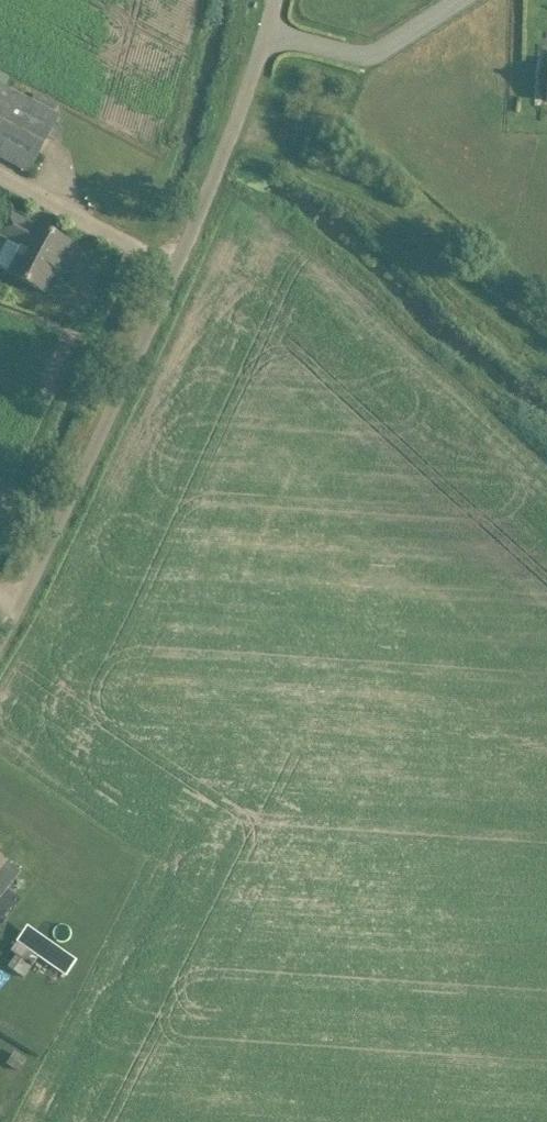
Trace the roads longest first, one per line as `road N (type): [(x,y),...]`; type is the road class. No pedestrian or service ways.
road 1 (unclassified): [(0,635),(158,325),(278,0)]

